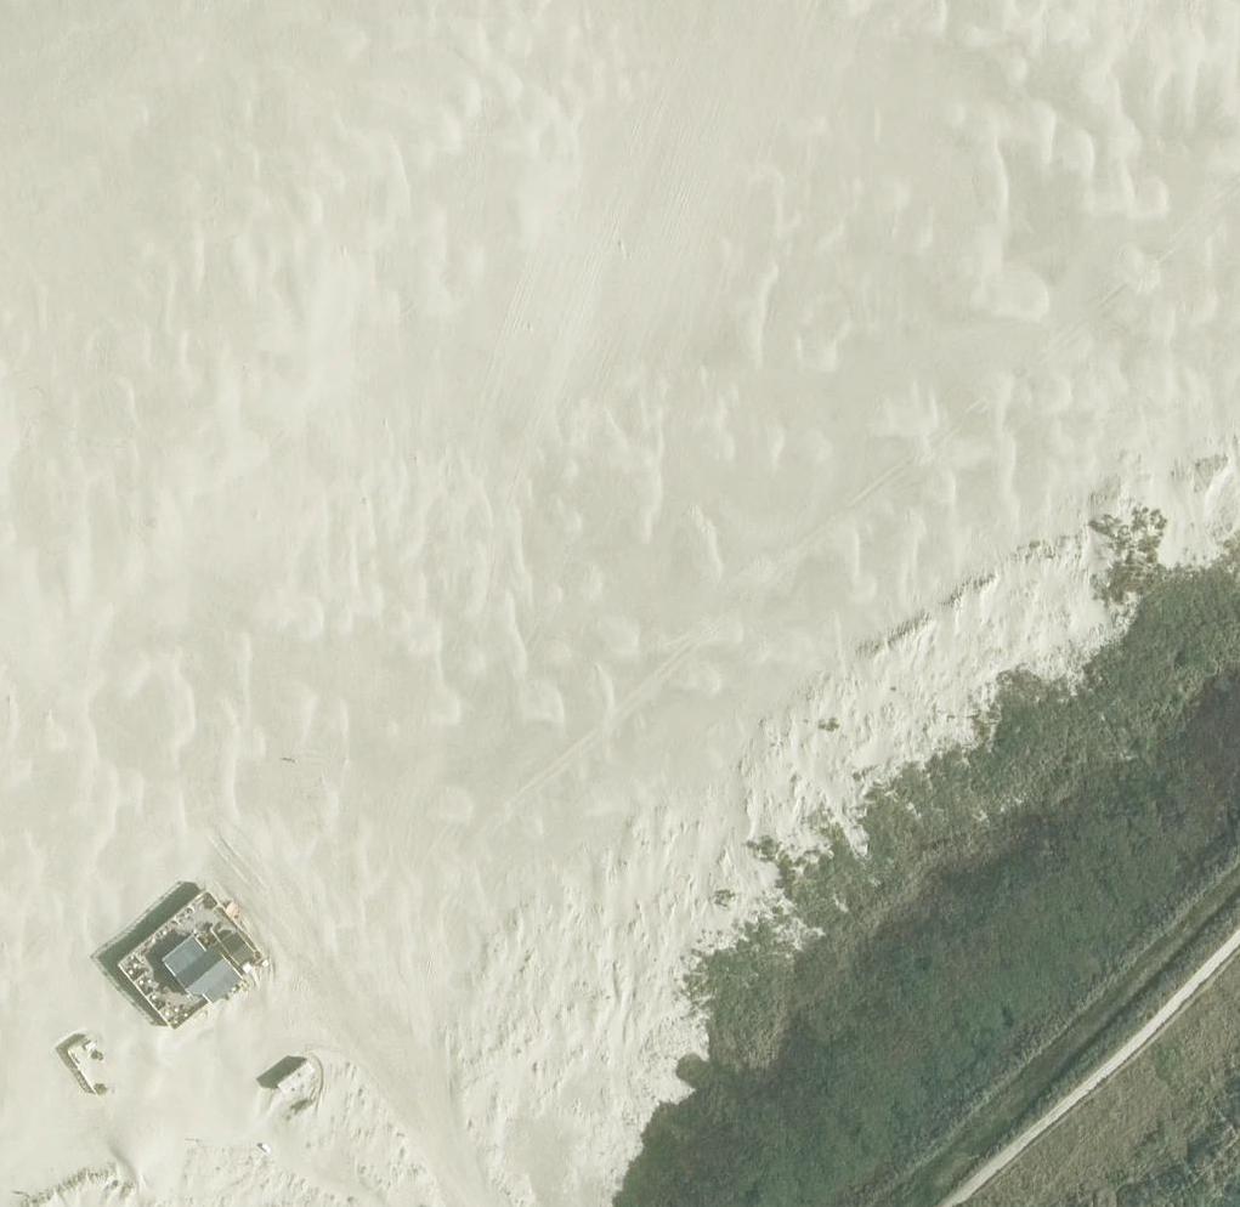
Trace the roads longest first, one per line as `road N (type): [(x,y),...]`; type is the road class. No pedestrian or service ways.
road 1 (track): [(451,1206),(318,1076),(211,1091),(51,1059)]
road 2 (track): [(950,1206),(1239,947)]

